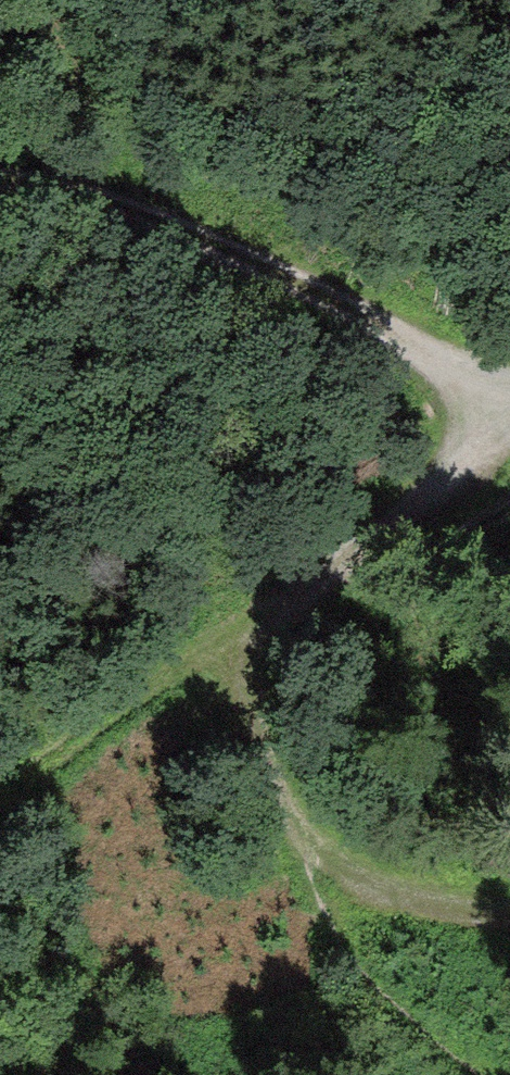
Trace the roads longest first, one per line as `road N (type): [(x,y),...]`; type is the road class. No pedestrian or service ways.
road 1 (track): [(509,920),(318,890),(239,649),(509,423)]
road 2 (track): [(509,393),(176,223),(0,184)]
road 3 (track): [(0,817),(239,649)]
road 4 (track): [(507,1074),(370,979),(318,890)]

